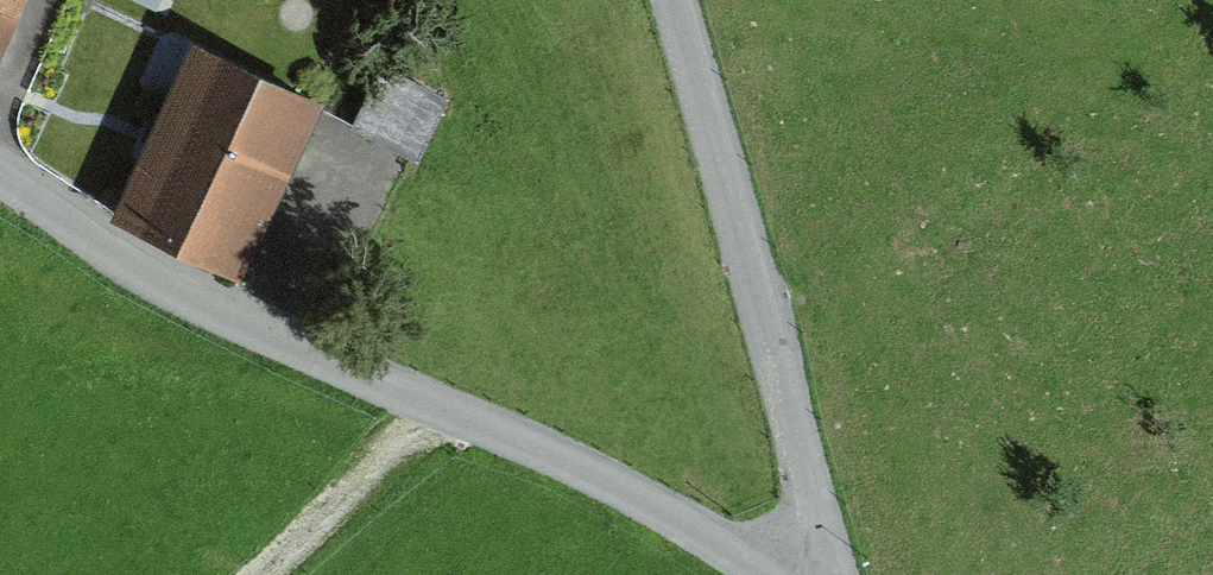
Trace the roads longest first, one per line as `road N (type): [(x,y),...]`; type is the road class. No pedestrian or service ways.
road 1 (track): [(829,558),(754,555),(181,288),(0,176)]
road 2 (unclassified): [(677,0),(835,574)]
road 3 (track): [(260,574),(446,407)]

